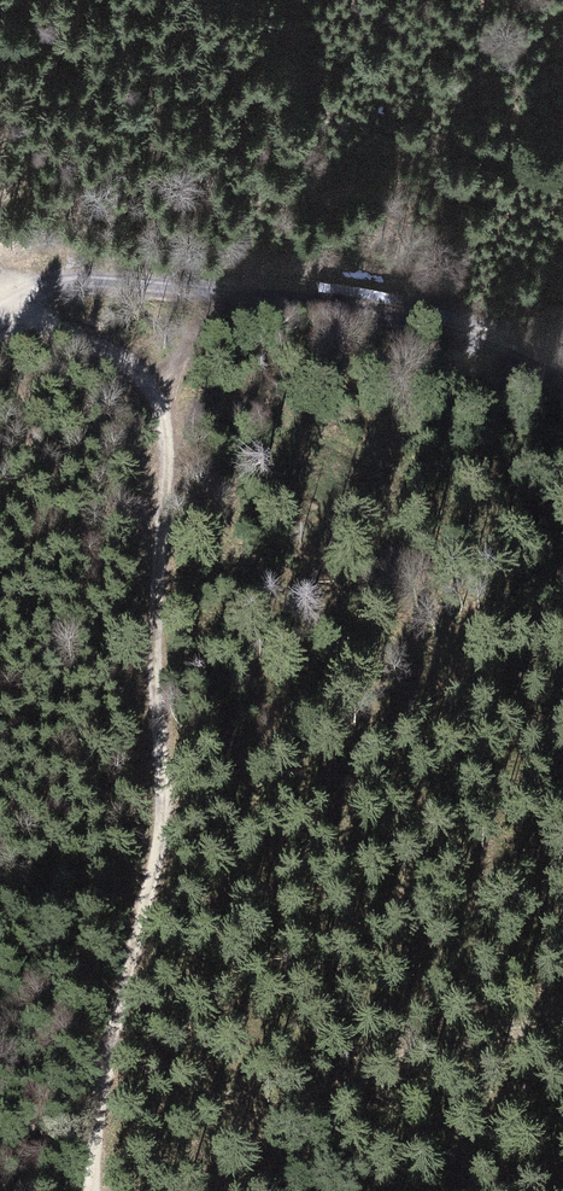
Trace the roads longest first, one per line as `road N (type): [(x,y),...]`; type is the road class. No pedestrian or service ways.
road 1 (track): [(96,1190),(97,1134),(165,825),(166,398),(136,370),(41,331),(0,267)]
road 2 (track): [(0,314),(20,290),(171,288),(451,340),(562,380)]
road 3 (track): [(226,1190),(346,1078),(562,1024)]

